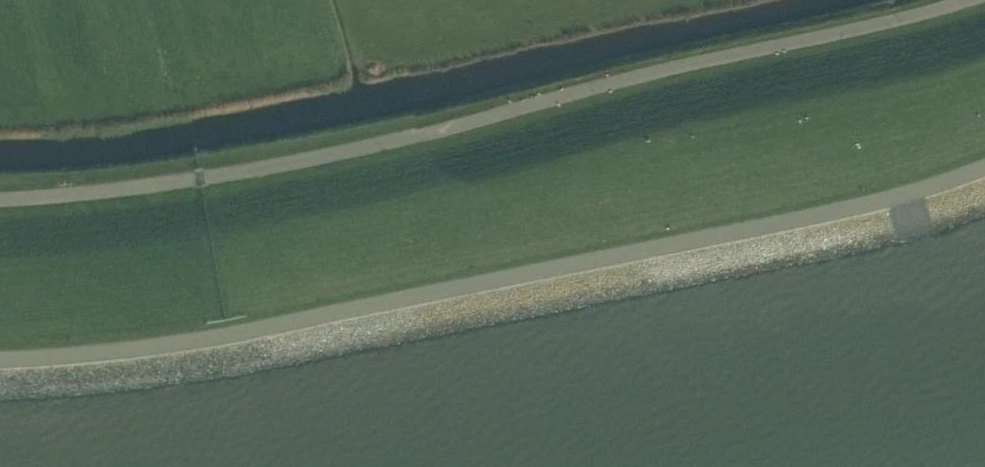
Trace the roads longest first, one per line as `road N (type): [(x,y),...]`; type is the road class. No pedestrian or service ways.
road 1 (unclassified): [(0,207),(184,189),(363,156),(984,3)]
road 2 (unclassified): [(0,370),(264,341),(875,222),(984,188)]

